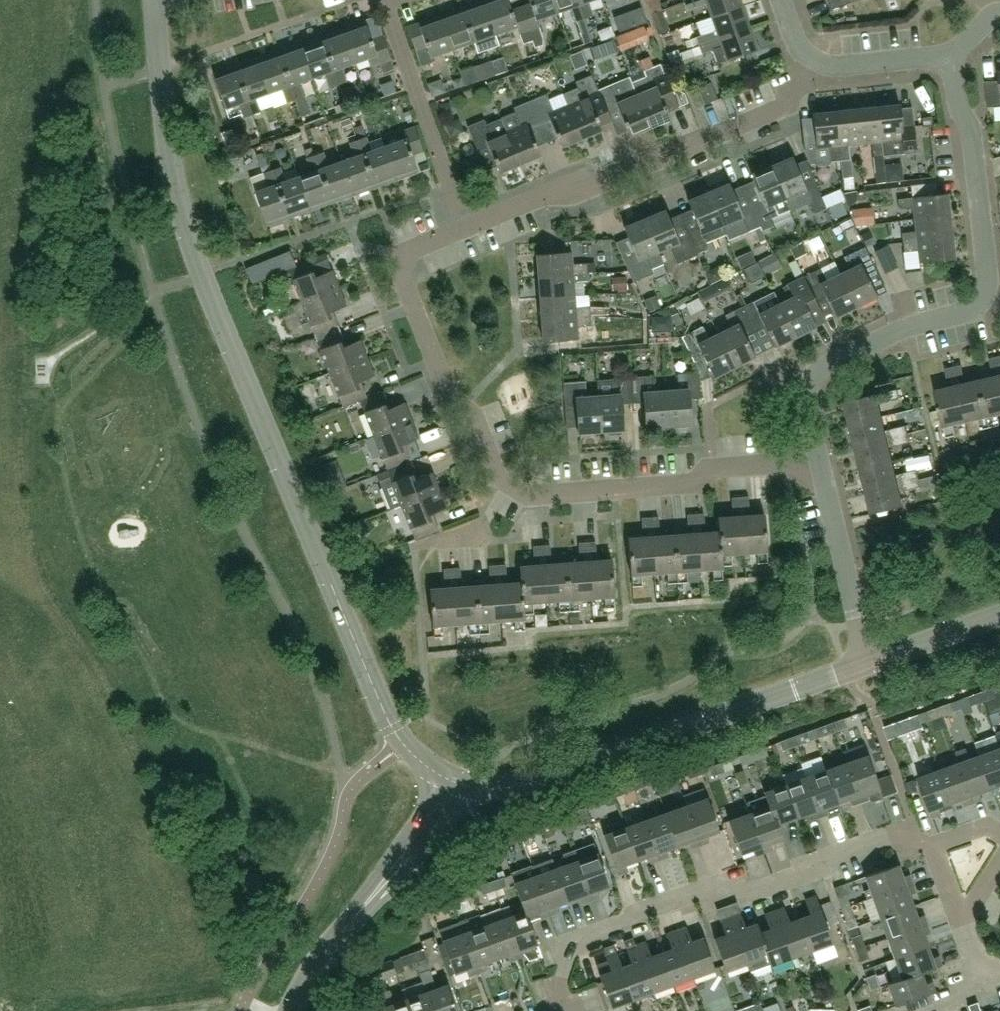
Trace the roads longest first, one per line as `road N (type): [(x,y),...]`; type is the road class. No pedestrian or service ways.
road 1 (unclassified): [(461,784),(419,761),(389,721),(199,268),(171,158),(154,0)]
road 2 (residential): [(819,460),(714,468),(691,483),(530,495),(499,478),(473,415),(447,392),(394,258),(466,229)]
road 3 (residential): [(559,1010),(569,946),(889,835),(932,848)]
road 4 (unclassified): [(461,784),(494,788),(545,780),(869,663)]
road 5 (residential): [(466,229),(545,196),(594,187),(774,112),(814,62)]
road 6 (unclassified): [(290,1010),(461,784)]
road 7 (residential): [(819,460),(808,412),(813,377),(910,326),(983,302)]
road 8 (residential): [(983,302),(988,281),(973,134),(954,56)]
road 9 (residential): [(466,229),(385,0)]
road 10 (residential): [(869,663),(819,460)]
road 11 (residential): [(954,56),(843,68),(814,62)]
road 12 (unclassified): [(869,663),(999,617)]

